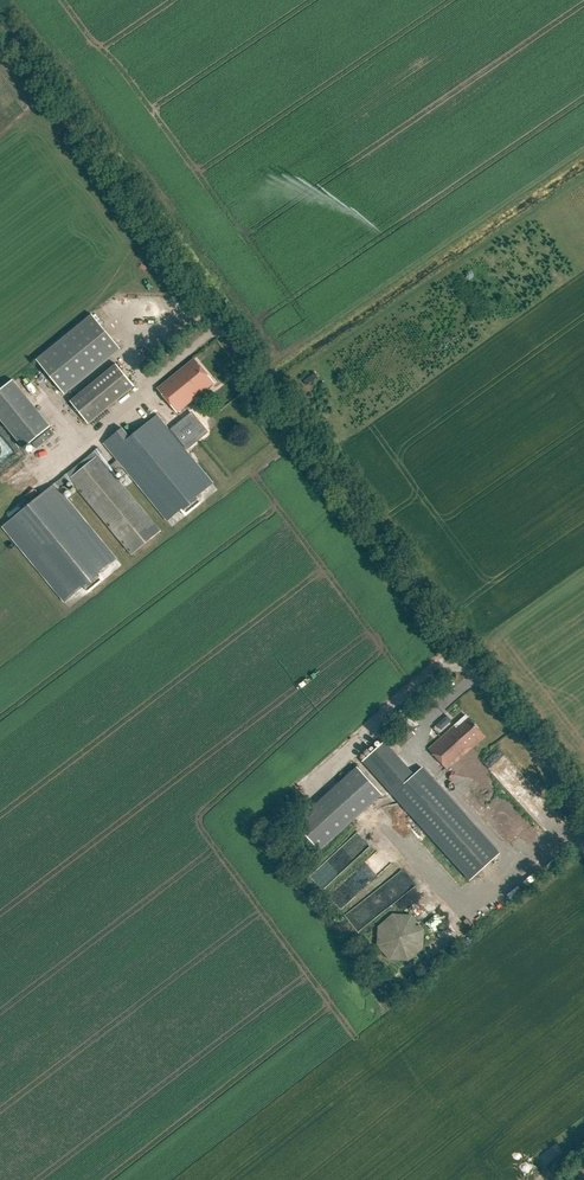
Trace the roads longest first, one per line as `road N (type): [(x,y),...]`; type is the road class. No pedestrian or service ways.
road 1 (unclassified): [(583,812),(0,14)]

